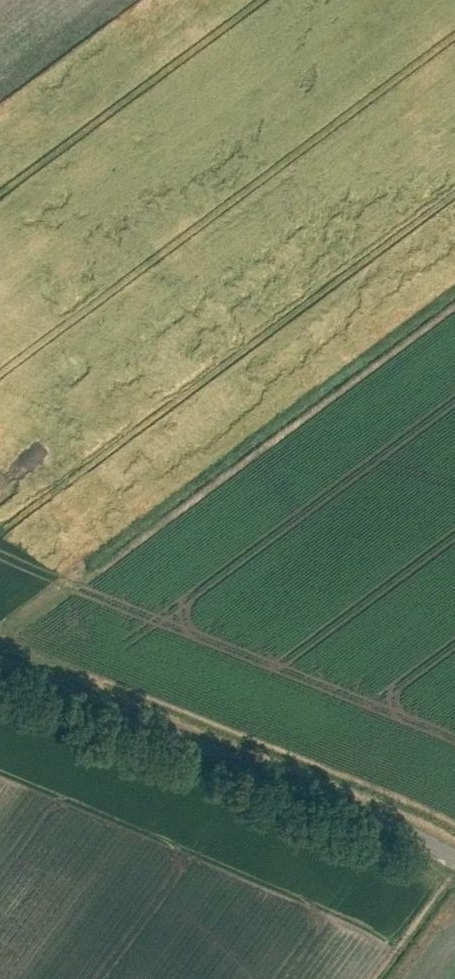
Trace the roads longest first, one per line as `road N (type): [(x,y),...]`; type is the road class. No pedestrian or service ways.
road 1 (unclassified): [(454,859),(0,663)]

